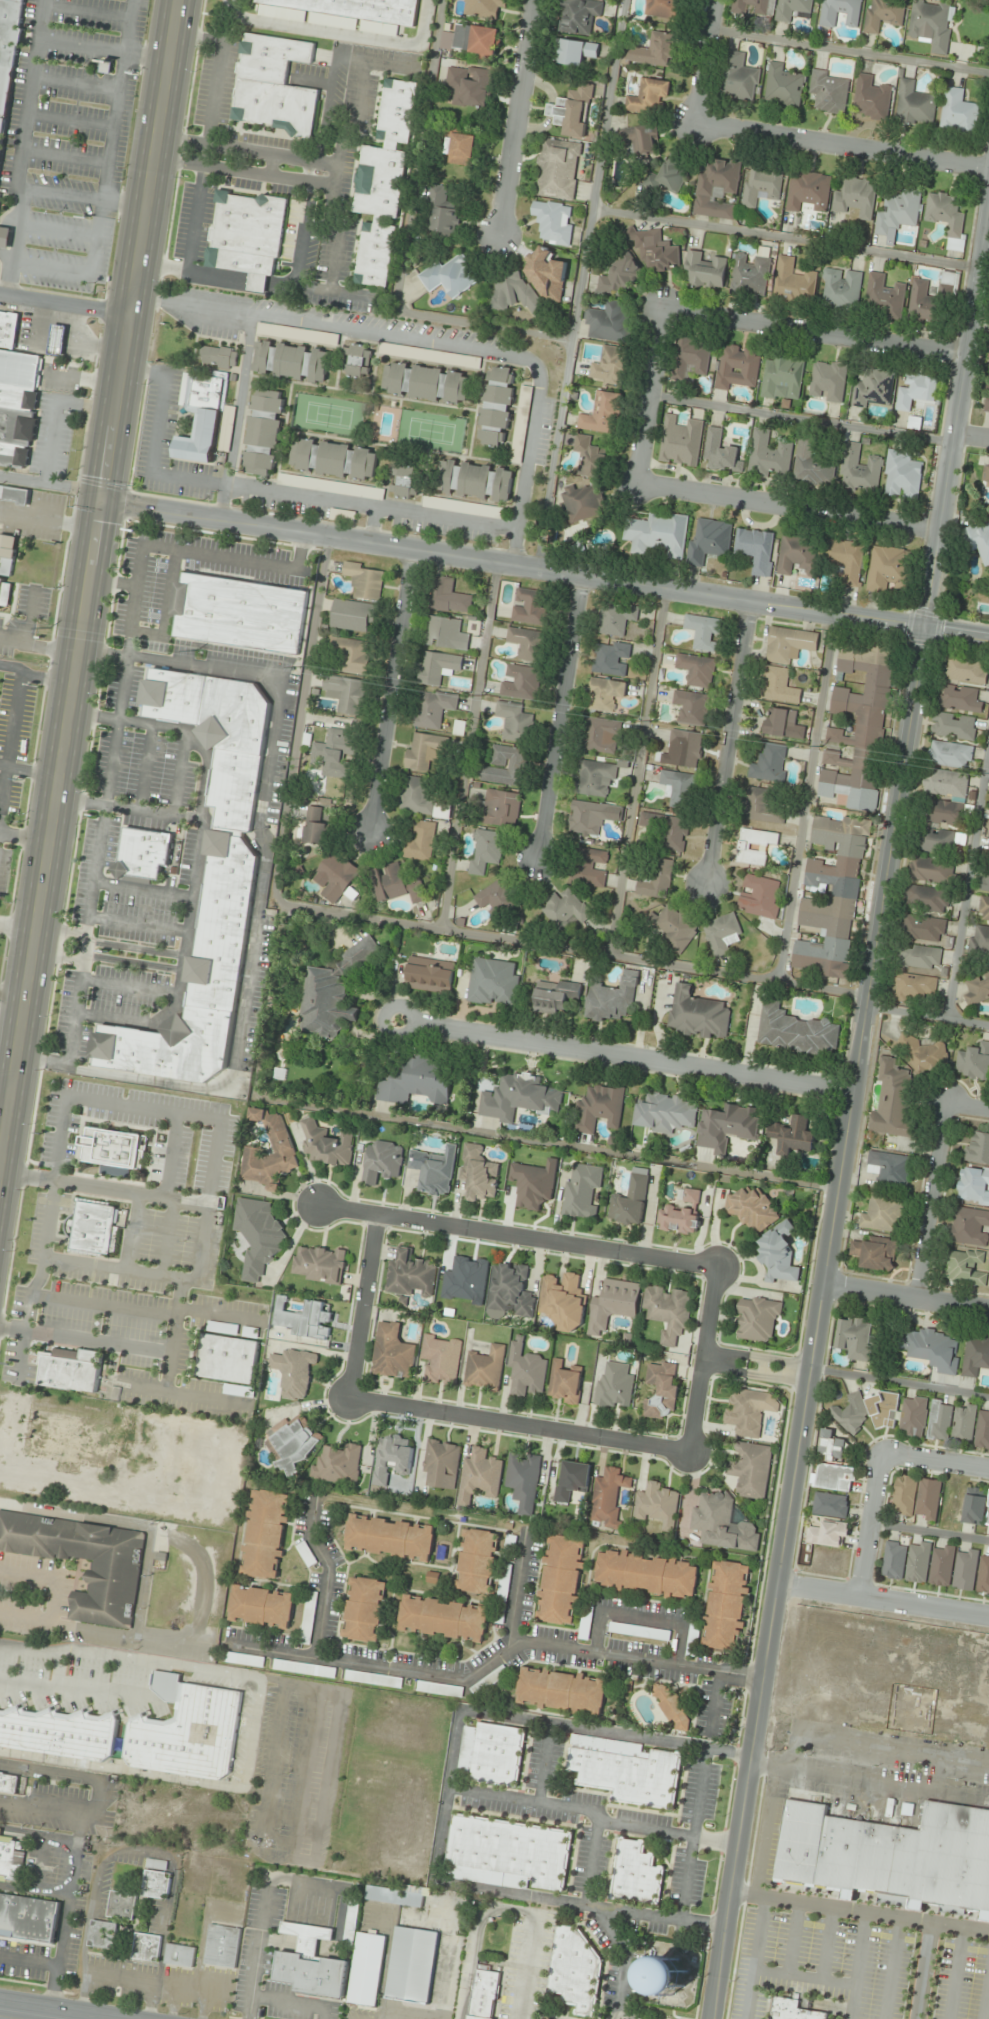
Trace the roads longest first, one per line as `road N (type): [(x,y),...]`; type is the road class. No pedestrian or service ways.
road 1 (tertiary): [(988,207),(707,2018)]
road 2 (primary): [(0,1181),(182,0)]
road 3 (tertiary): [(104,500),(988,640)]
road 4 (residential): [(135,294),(519,355),(539,378),(508,566)]
road 5 (residential): [(852,1093),(395,1021)]
road 6 (residential): [(320,1208),(723,1266)]
road 7 (residential): [(693,1456),(346,1401)]
road 8 (residential): [(938,532),(636,479)]
road 9 (residential): [(966,355),(664,308)]
road 10 (residential): [(514,530),(225,485)]
road 11 (residential): [(699,124),(988,168)]
road 12 (residential): [(706,885),(749,602)]
road 13 (residential): [(368,832),(410,549)]
road 14 (residential): [(537,857),(578,577)]
road 15 (residential): [(537,0),(498,234)]
road 16 (residential): [(988,1617),(777,1586)]
road 17 (residential): [(220,519),(253,314)]
road 18 (residential): [(916,1297),(950,1102)]
road 19 (residential): [(346,1401),(376,1216)]
road 20 (residential): [(664,308),(636,479)]
road 21 (residential): [(824,1279),(988,1309)]
road 22 (residential): [(858,1598),(881,1455)]
road 23 (residential): [(132,313),(0,294)]
road 24 (residential): [(718,0),(699,124)]

